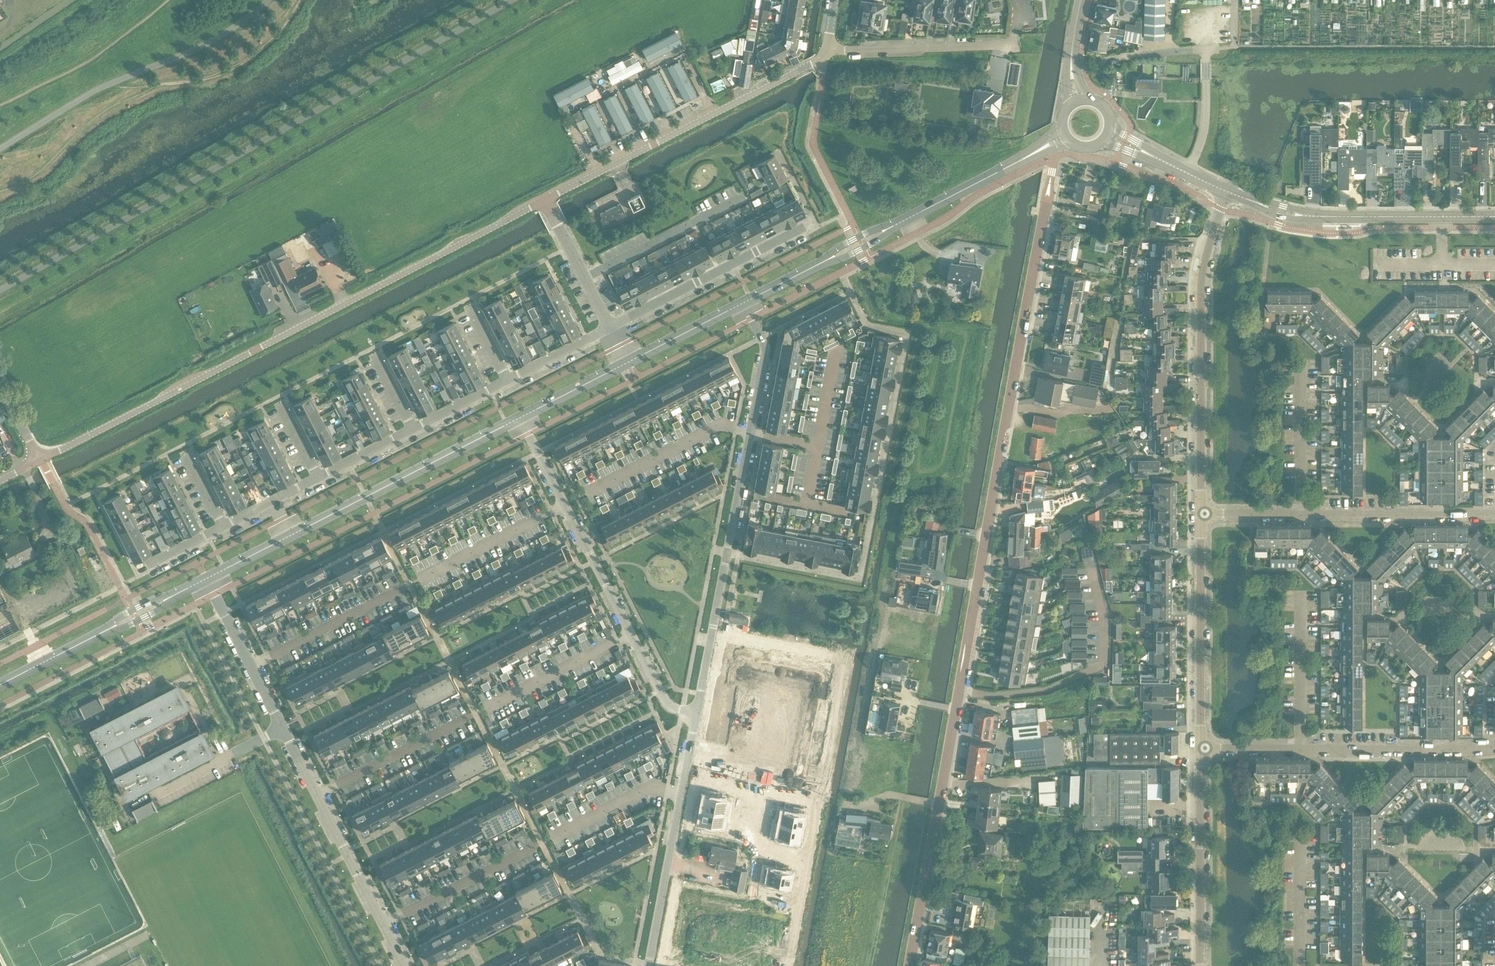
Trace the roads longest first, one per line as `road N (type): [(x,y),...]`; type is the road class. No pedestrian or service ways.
road 1 (unclassified): [(1047,203),(908,965)]
road 2 (residential): [(41,459),(545,201)]
road 3 (residential): [(206,579),(404,965)]
road 4 (residential): [(696,714),(765,349),(760,339)]
road 5 (residential): [(520,417),(664,700),(696,714)]
road 6 (tertiary): [(1200,516),(1202,277),(1225,192)]
road 7 (residential): [(1200,516),(1494,514)]
road 8 (residential): [(1201,748),(1494,748)]
road 9 (tertiary): [(290,536),(520,417)]
road 10 (residential): [(649,965),(696,714)]
road 11 (tertiary): [(1201,748),(1200,516)]
road 12 (residential): [(811,223),(609,327)]
road 13 (tertiary): [(1201,965),(1201,748)]
road 14 (unclassified): [(825,57),(1014,44)]
road 15 (tertiary): [(1494,218),(1307,216)]
road 16 (tertiary): [(897,224),(1040,150)]
road 17 (residential): [(545,201),(609,327)]
road 18 (residential): [(597,173),(713,113)]
road 19 (tertiary): [(628,362),(744,303)]
road 20 (residential): [(713,113),(825,57)]
road 21 (tertiary): [(520,417),(628,362)]

